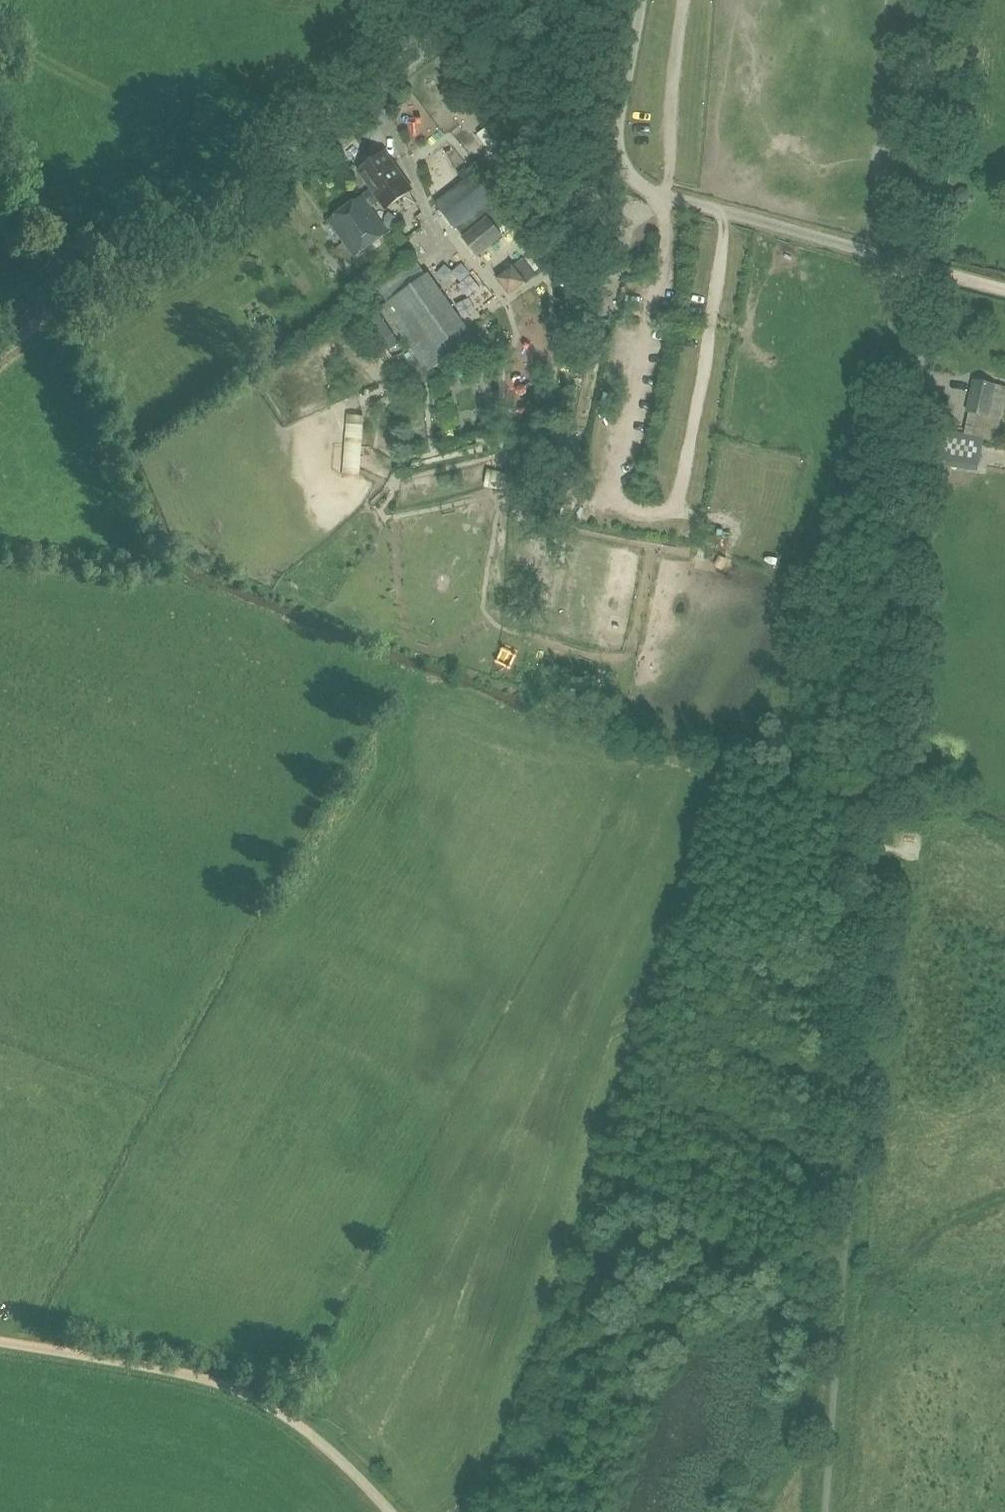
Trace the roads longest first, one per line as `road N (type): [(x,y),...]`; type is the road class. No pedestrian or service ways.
road 1 (unclassified): [(0,353),(486,0)]
road 2 (unclassified): [(919,266),(664,195),(631,177),(617,124),(638,0)]
road 3 (track): [(0,1344),(202,1376),(248,1396),(324,1446),(385,1511)]

